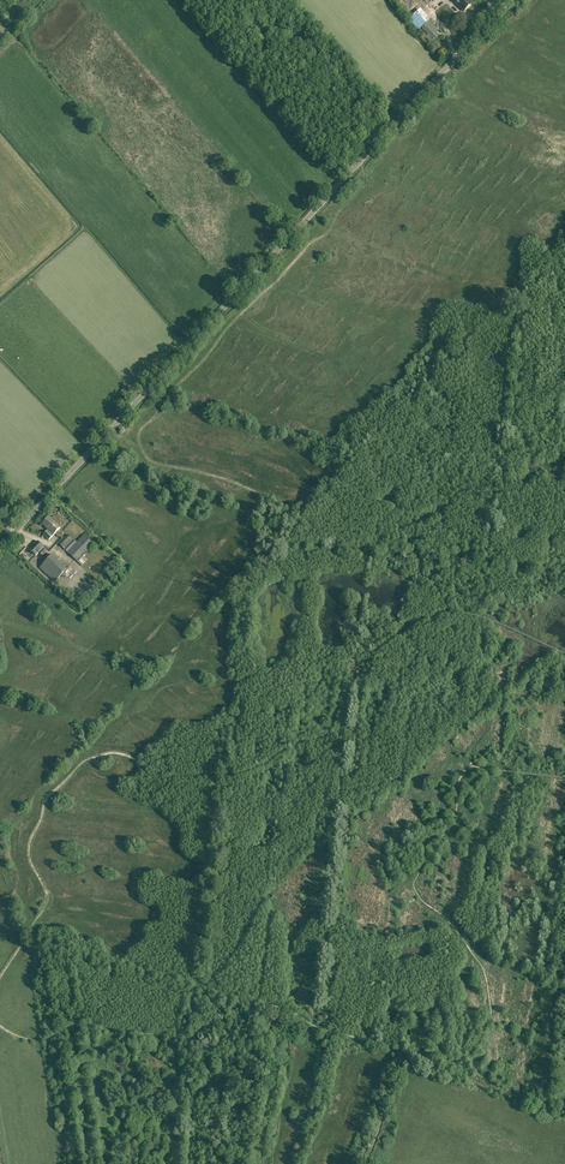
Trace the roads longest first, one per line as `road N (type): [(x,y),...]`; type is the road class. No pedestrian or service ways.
road 1 (unclassified): [(0,548),(510,0)]

